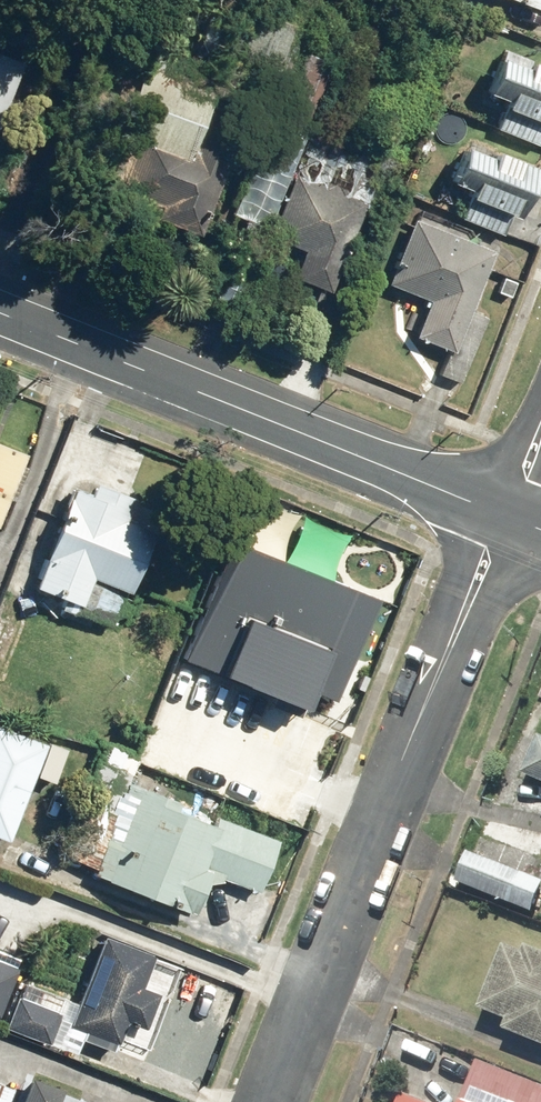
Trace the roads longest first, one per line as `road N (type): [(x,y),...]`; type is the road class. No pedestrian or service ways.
road 1 (tertiary): [(0,314),(483,507)]
road 2 (residential): [(269,1101),(434,691)]
road 3 (residential): [(434,691),(443,618),(483,507)]
road 4 (residential): [(527,525),(475,632),(434,691)]

